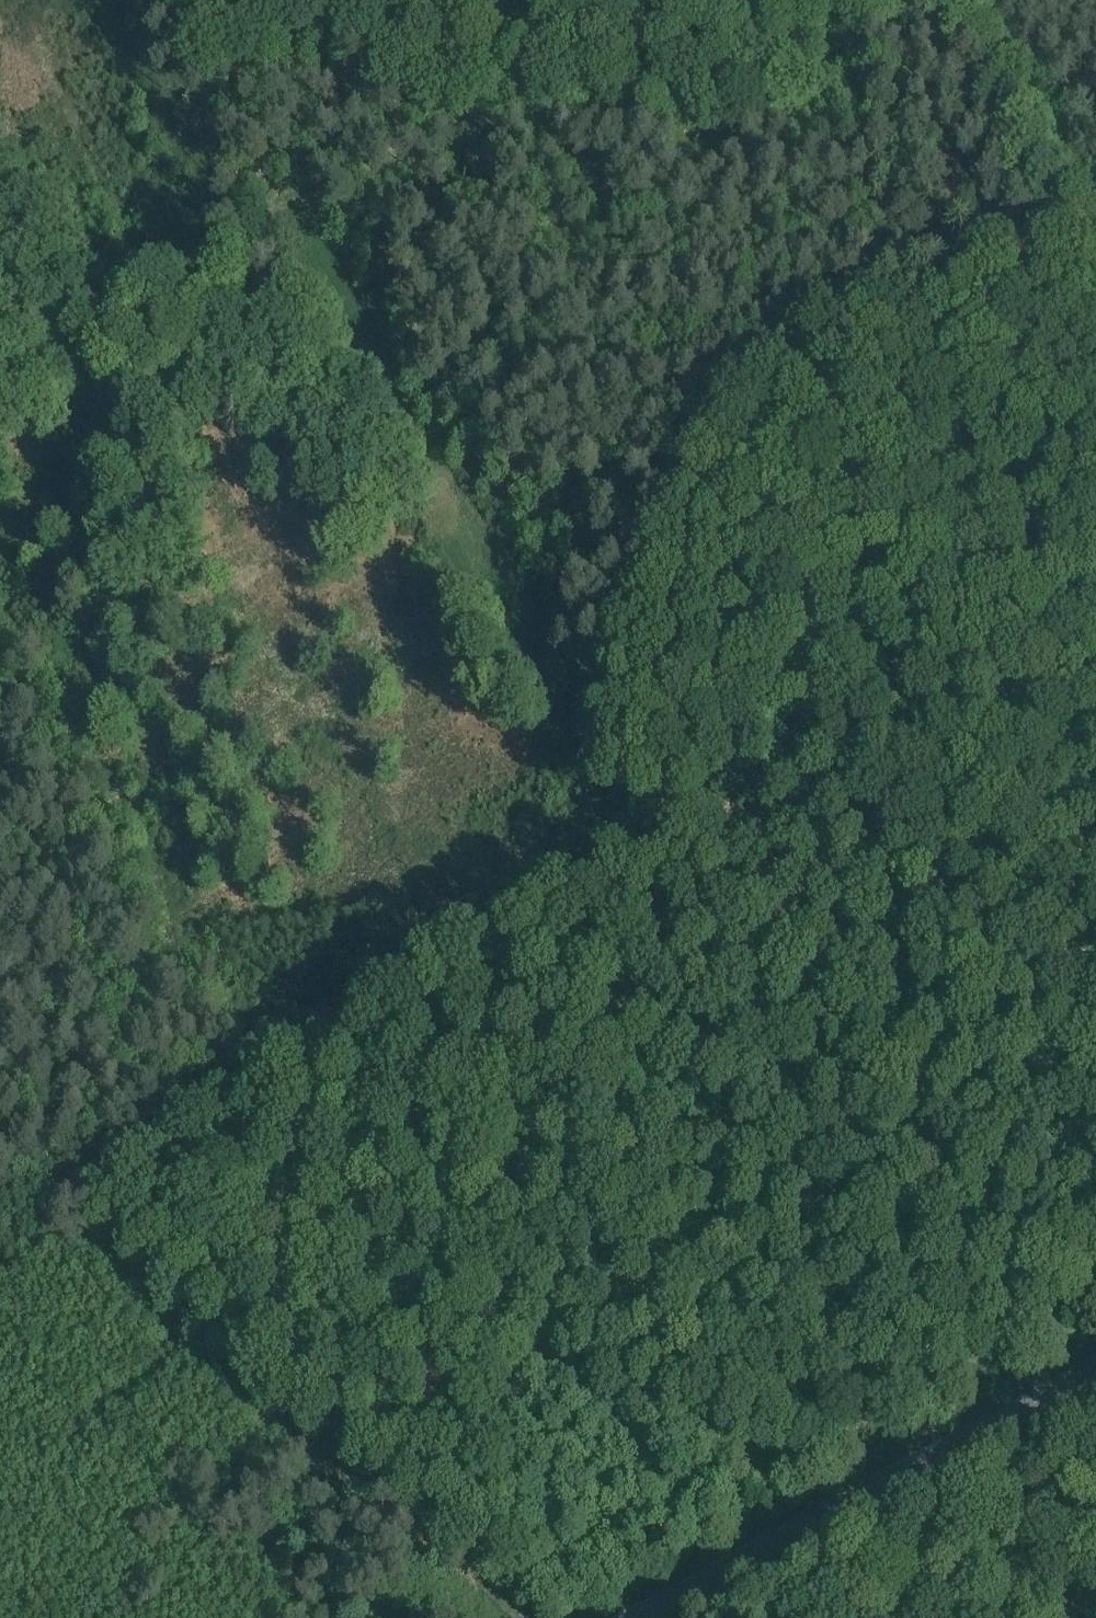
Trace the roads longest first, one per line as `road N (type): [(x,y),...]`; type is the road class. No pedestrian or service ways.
road 1 (secondary): [(647,1617),(1095,1372)]
road 2 (track): [(1095,242),(966,0)]

